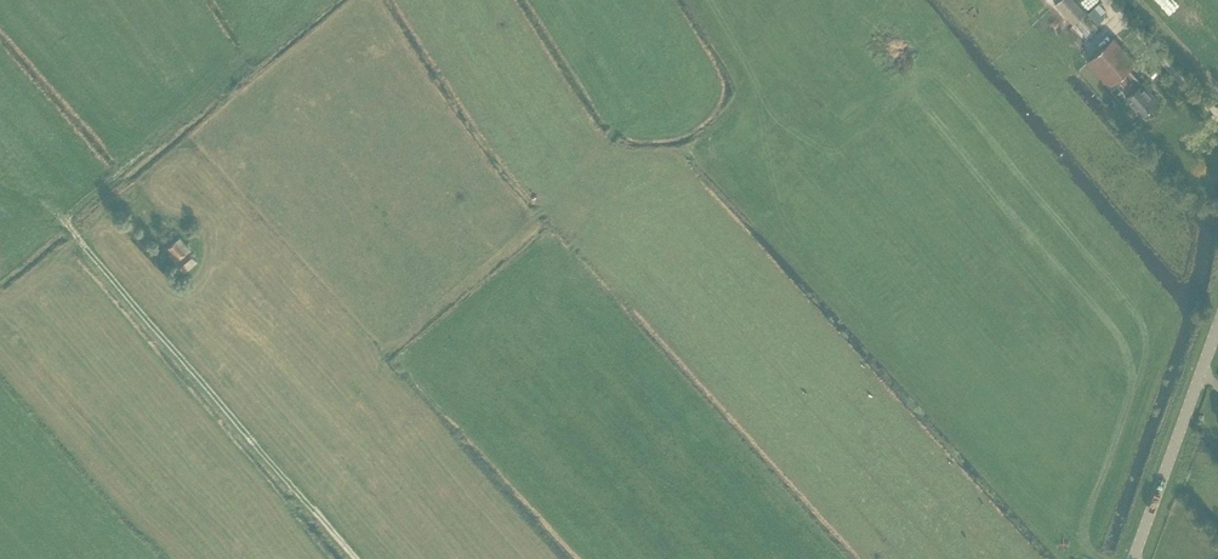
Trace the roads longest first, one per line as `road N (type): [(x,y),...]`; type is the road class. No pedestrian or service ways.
road 1 (track): [(156,237),(124,204),(75,235),(359,558)]
road 2 (tertiary): [(1133,558),(1217,325)]

